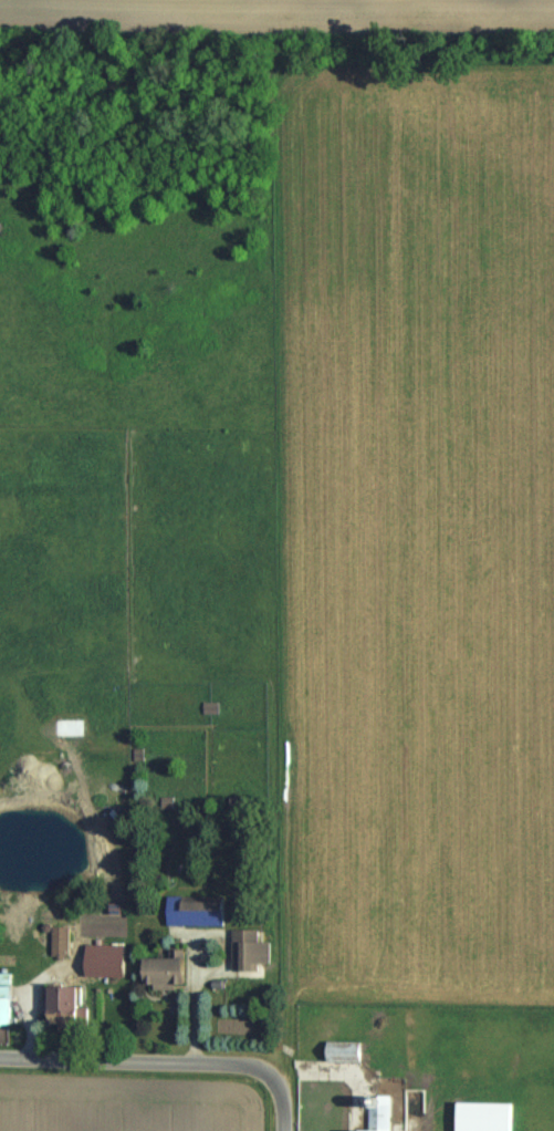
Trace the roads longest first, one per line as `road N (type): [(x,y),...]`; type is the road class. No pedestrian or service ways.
road 1 (residential): [(274,1130),(273,1100),(221,1065),(0,1058)]

